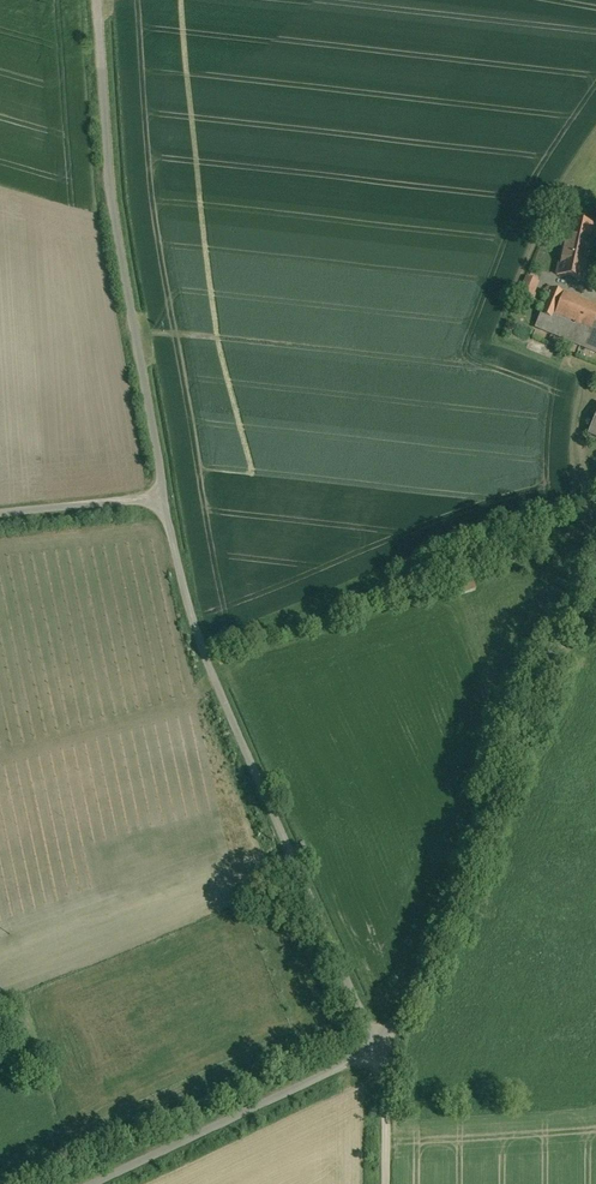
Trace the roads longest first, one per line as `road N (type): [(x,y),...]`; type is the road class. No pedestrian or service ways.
road 1 (unclassified): [(384,1052),(207,658),(165,501)]
road 2 (unclassified): [(595,544),(509,768),(384,1052)]
road 3 (unclassified): [(165,501),(111,174),(96,0)]
road 4 (unclassified): [(384,1052),(107,1183)]
road 5 (unclassified): [(0,516),(165,501)]
road 6 (track): [(595,541),(584,441),(595,406)]
road 7 (unclassified): [(384,1183),(384,1052)]

